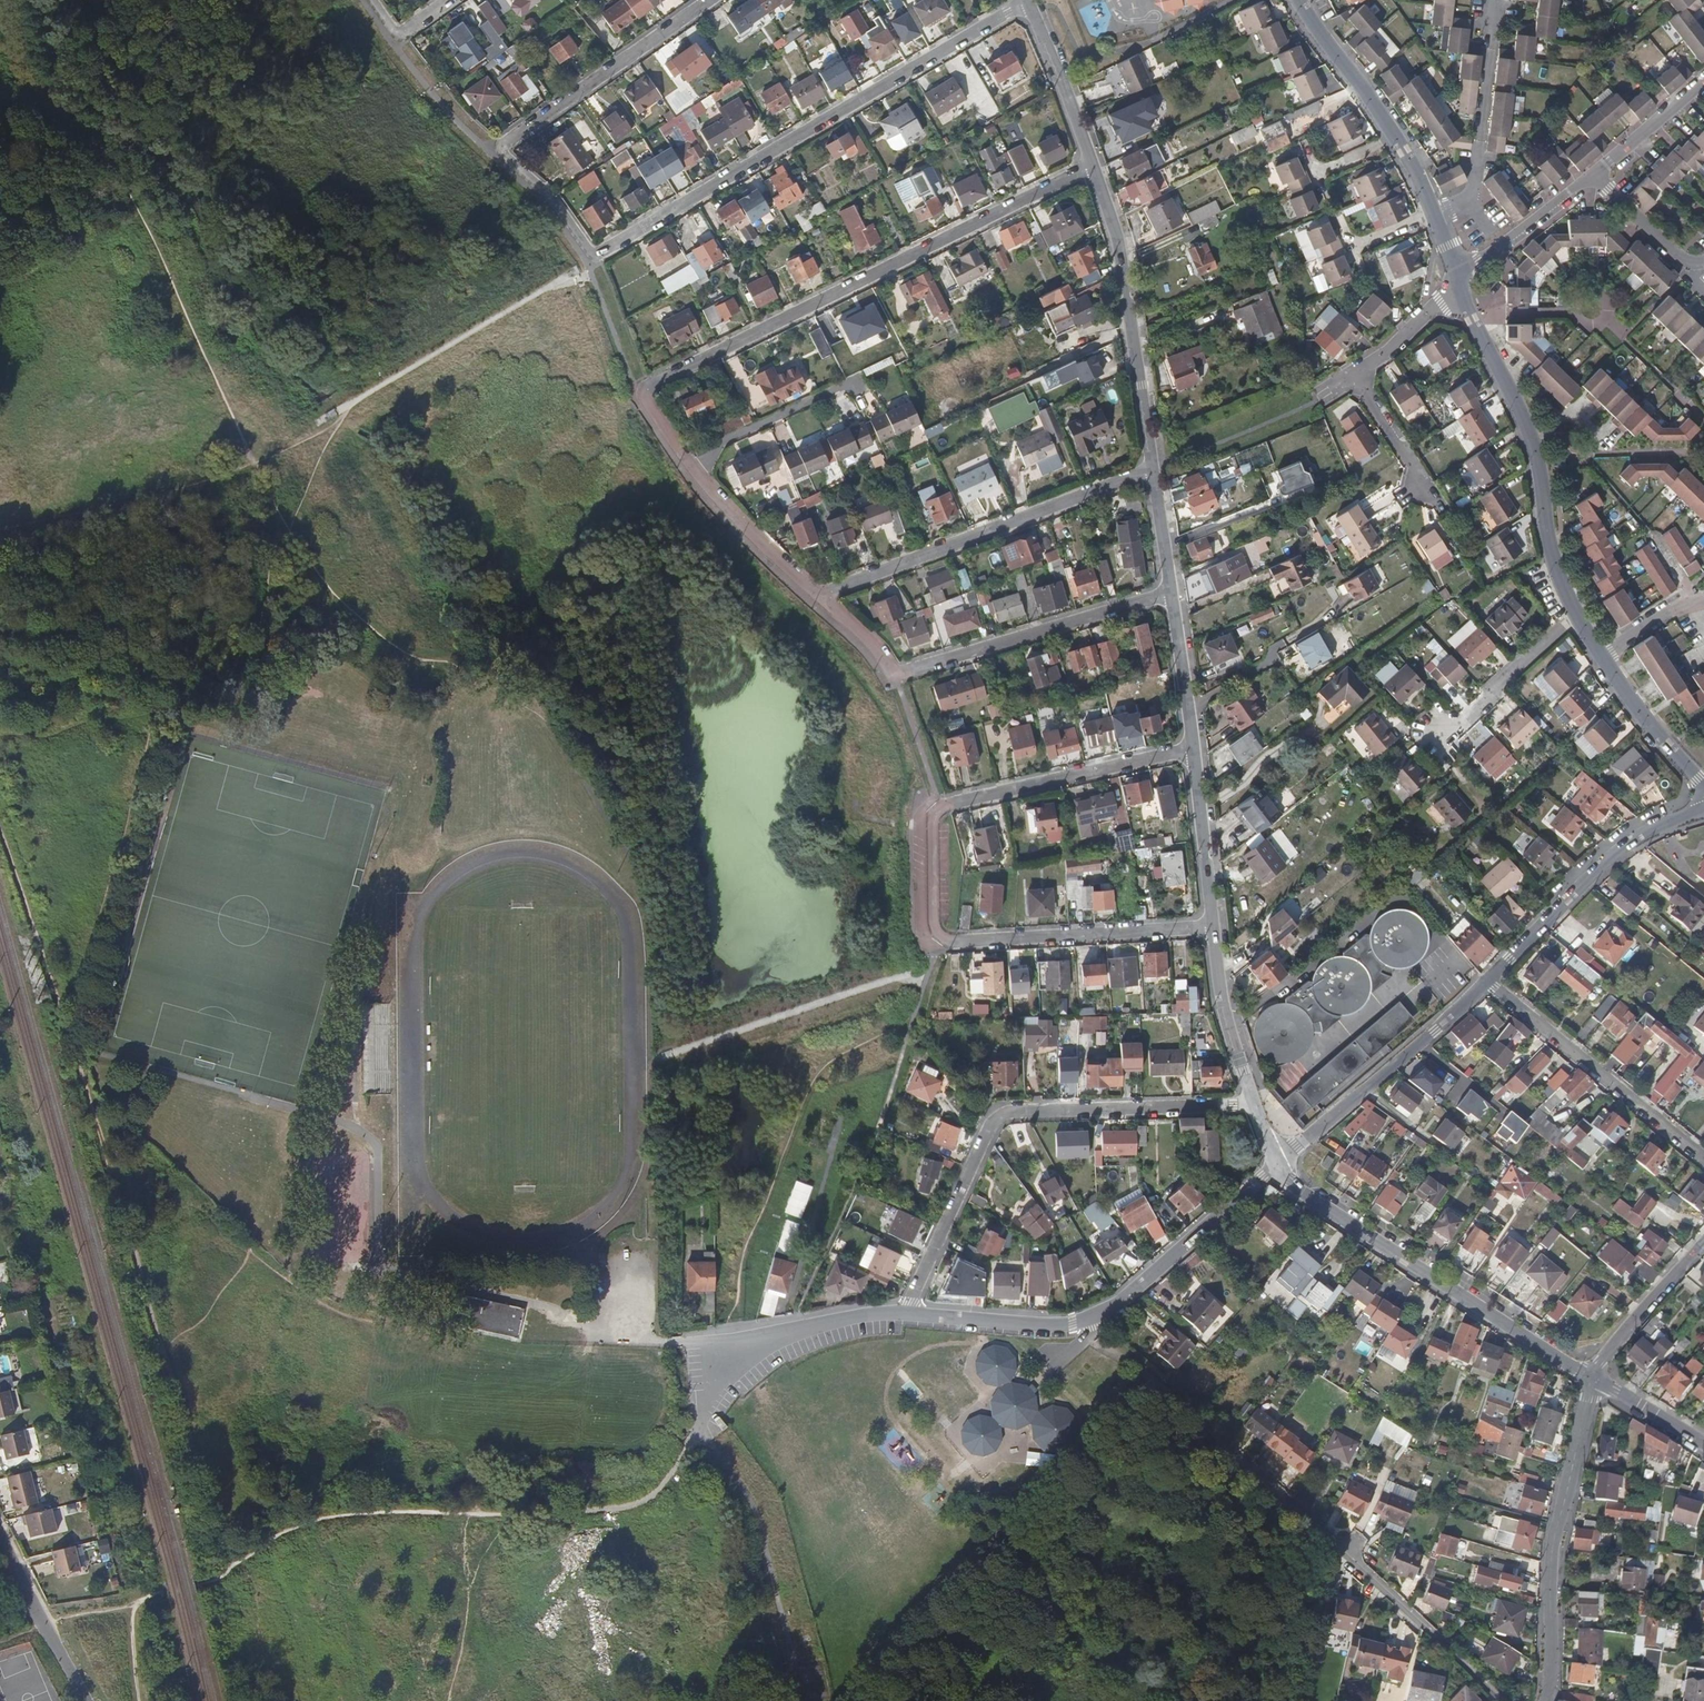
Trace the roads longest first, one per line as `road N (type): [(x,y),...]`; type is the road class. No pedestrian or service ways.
road 1 (track): [(0,827),(133,1234),(228,1580)]
road 2 (track): [(32,94),(83,125),(131,190),(292,539),(375,634),(426,660)]
road 3 (track): [(141,1700),(127,1606),(228,1580),(319,1523),(399,1512),(623,1511),(655,1499),(679,1461)]
road 4 (track): [(596,272),(526,302),(261,462),(195,487),(0,531)]
road 5 (residential): [(1094,167),(642,395),(696,478)]
road 6 (residential): [(1025,0),(591,261)]
road 7 (residential): [(1256,1103),(1032,1114),(995,1127),(907,1311)]
road 8 (residential): [(1214,929),(939,946),(935,809)]
road 9 (residential): [(1593,1380),(1305,1194),(1279,1164)]
road 10 (residential): [(1154,471),(820,599)]
road 11 (residential): [(1593,1380),(1551,1554),(1548,1700)]
road 12 (residential): [(1154,471),(1124,249),(1094,167)]
road 13 (residential): [(1173,593),(899,677)]
road 14 (residential): [(1703,807),(1615,854),(1487,981)]
road 15 (unclassified): [(1703,1159),(1487,981)]
road 16 (residential): [(1487,981),(1279,1164)]
road 17 (residential): [(1429,490),(1358,381),(1461,284)]
road 18 (residential): [(1195,750),(935,809)]
road 19 (residential): [(712,0),(513,139),(507,161)]
road 20 (residential): [(1302,0),(1398,140),(1435,215)]
road 21 (residential): [(1279,1164),(1121,1300),(1091,1317)]
road 22 (residential): [(1435,215),(1468,198),(1477,181),(1496,0)]
road 23 (track): [(1245,1458),(1182,1401),(1087,1338)]
road 24 (residential): [(1528,426),(1555,566),(1577,616)]
road 25 (residential): [(696,478),(721,445),(861,382)]
road 26 (residential): [(1577,616),(1439,744)]
road 27 (residential): [(1091,1317),(1056,1325),(907,1311)]
road 28 (unclassified): [(0,1539),(87,1700)]
road 29 (residential): [(1094,167),(1026,0)]
road 30 (residential): [(1256,1103),(1223,1008),(1214,929)]
road 31 (residential): [(1214,929),(1195,750)]
road 32 (residential): [(1597,175),(1461,284)]
road 33 (residential): [(696,478),(820,599)]
road 34 (residential): [(1593,1380),(1703,1250)]
road 35 (residential): [(1602,657),(1703,792)]
road 36 (residential): [(1195,750),(1173,593)]
road 37 (residential): [(1461,284),(1528,426)]
road 38 (residential): [(907,1311),(853,1317),(755,1347)]
road 39 (track): [(591,261),(642,395)]
road 40 (residential): [(1703,85),(1597,175)]
road 41 (residential): [(755,1347),(718,1385),(679,1461)]
road 42 (unclassified): [(507,161),(545,196),(591,261)]
road 43 (residential): [(1703,1446),(1593,1380)]
road 44 (residential): [(1597,175),(1689,262)]
road 45 (residential): [(1173,593),(1154,471)]

